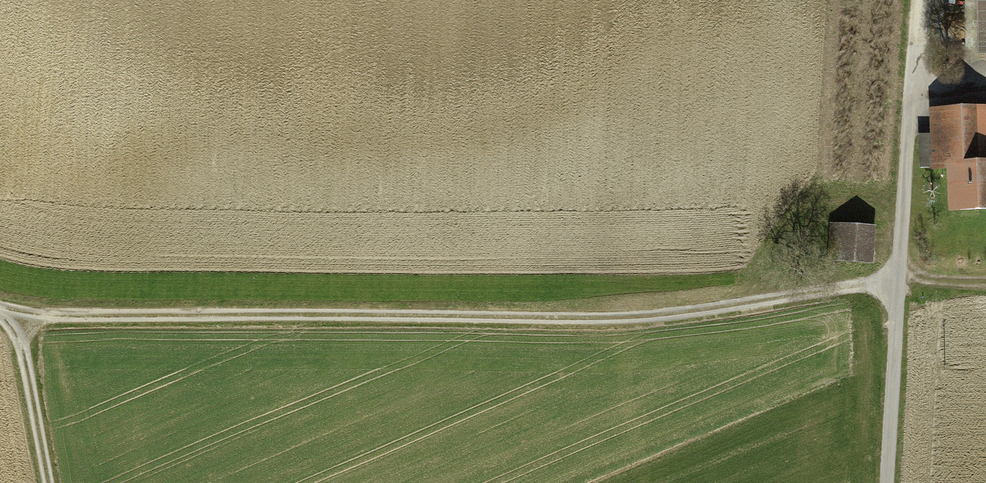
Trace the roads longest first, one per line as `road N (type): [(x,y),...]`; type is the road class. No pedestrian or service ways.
road 1 (track): [(0,311),(634,318),(897,280),(985,284)]
road 2 (unclassified): [(884,482),(913,0)]
road 3 (track): [(46,482),(12,316)]

